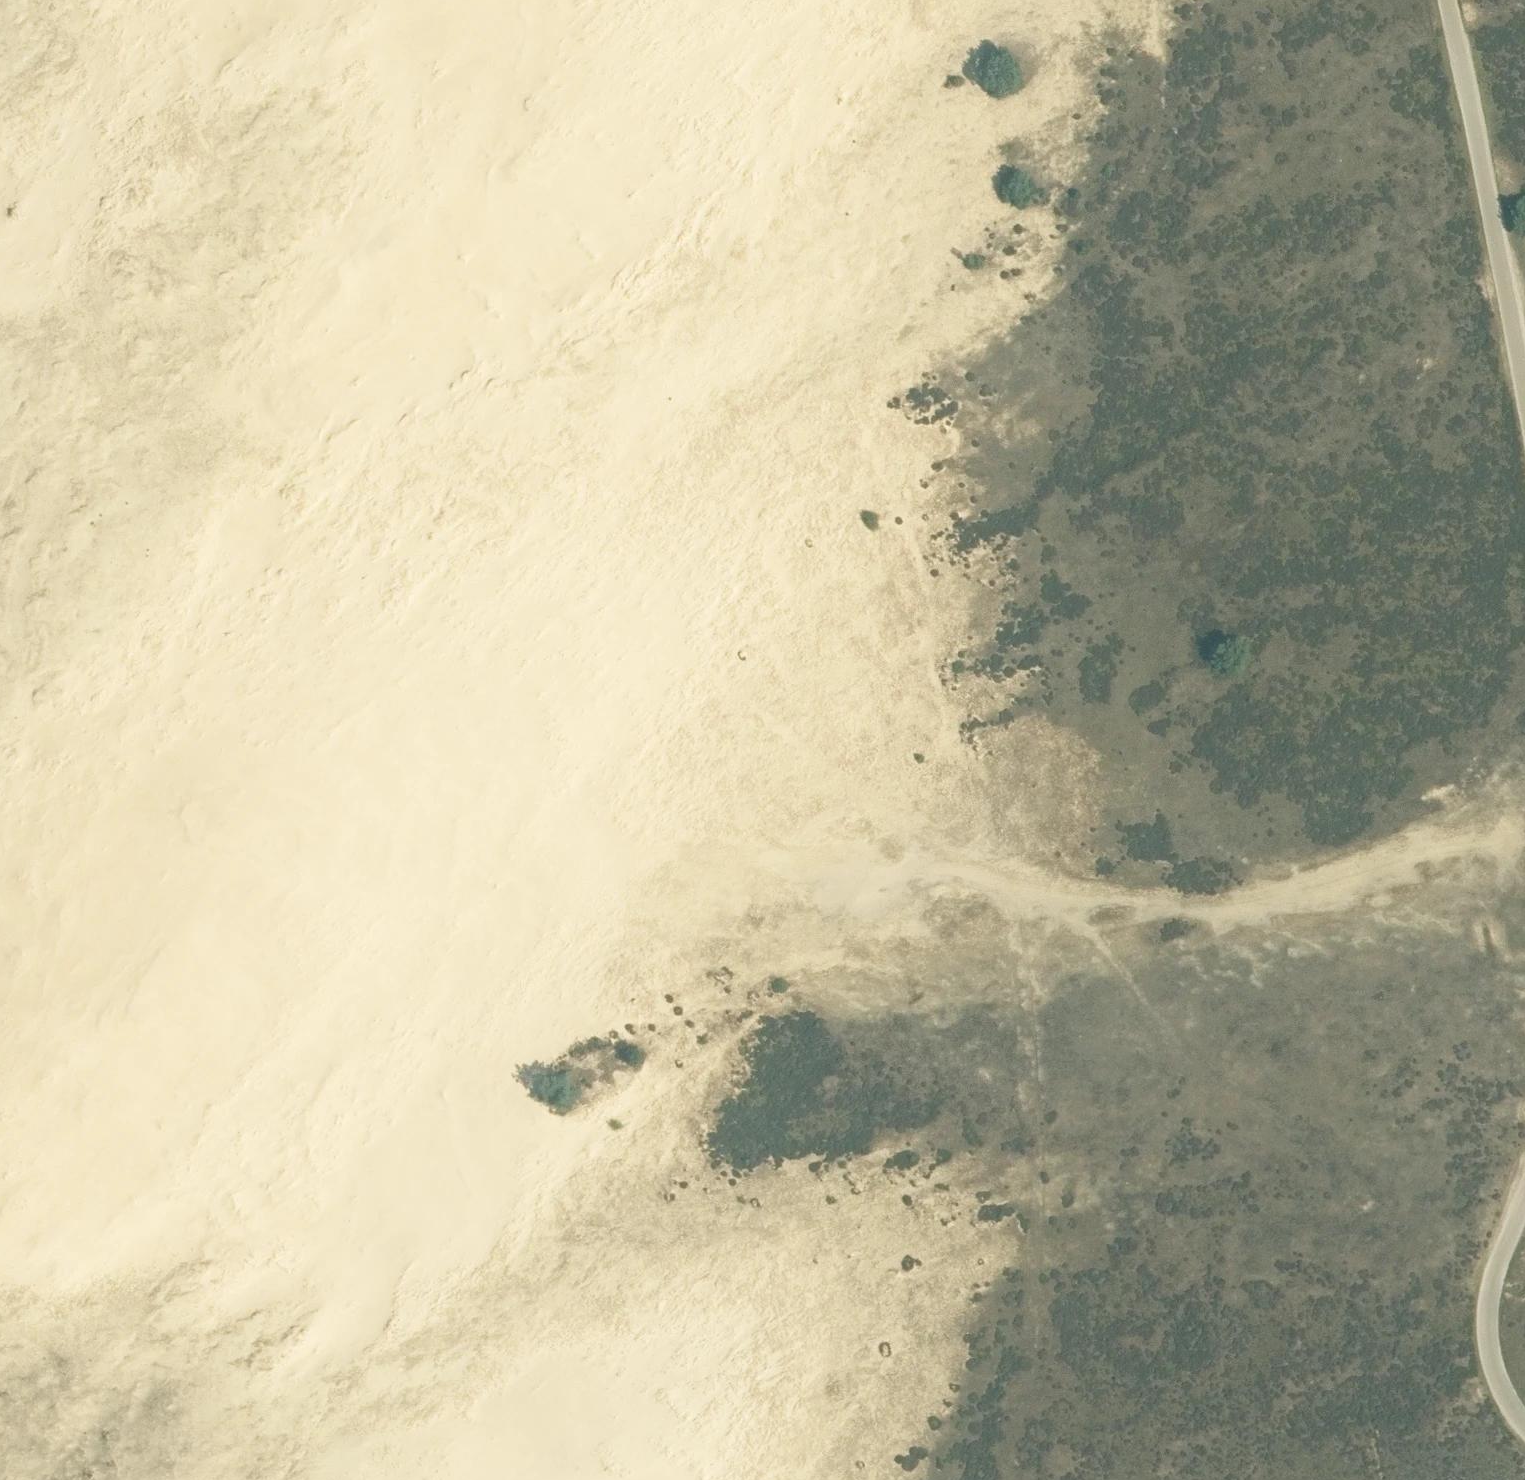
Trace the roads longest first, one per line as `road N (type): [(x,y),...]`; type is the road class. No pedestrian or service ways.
road 1 (unclassified): [(1524,413),(1445,0)]
road 2 (unclassified): [(1524,1419),(1499,1375),(1488,1303),(1524,1189)]

